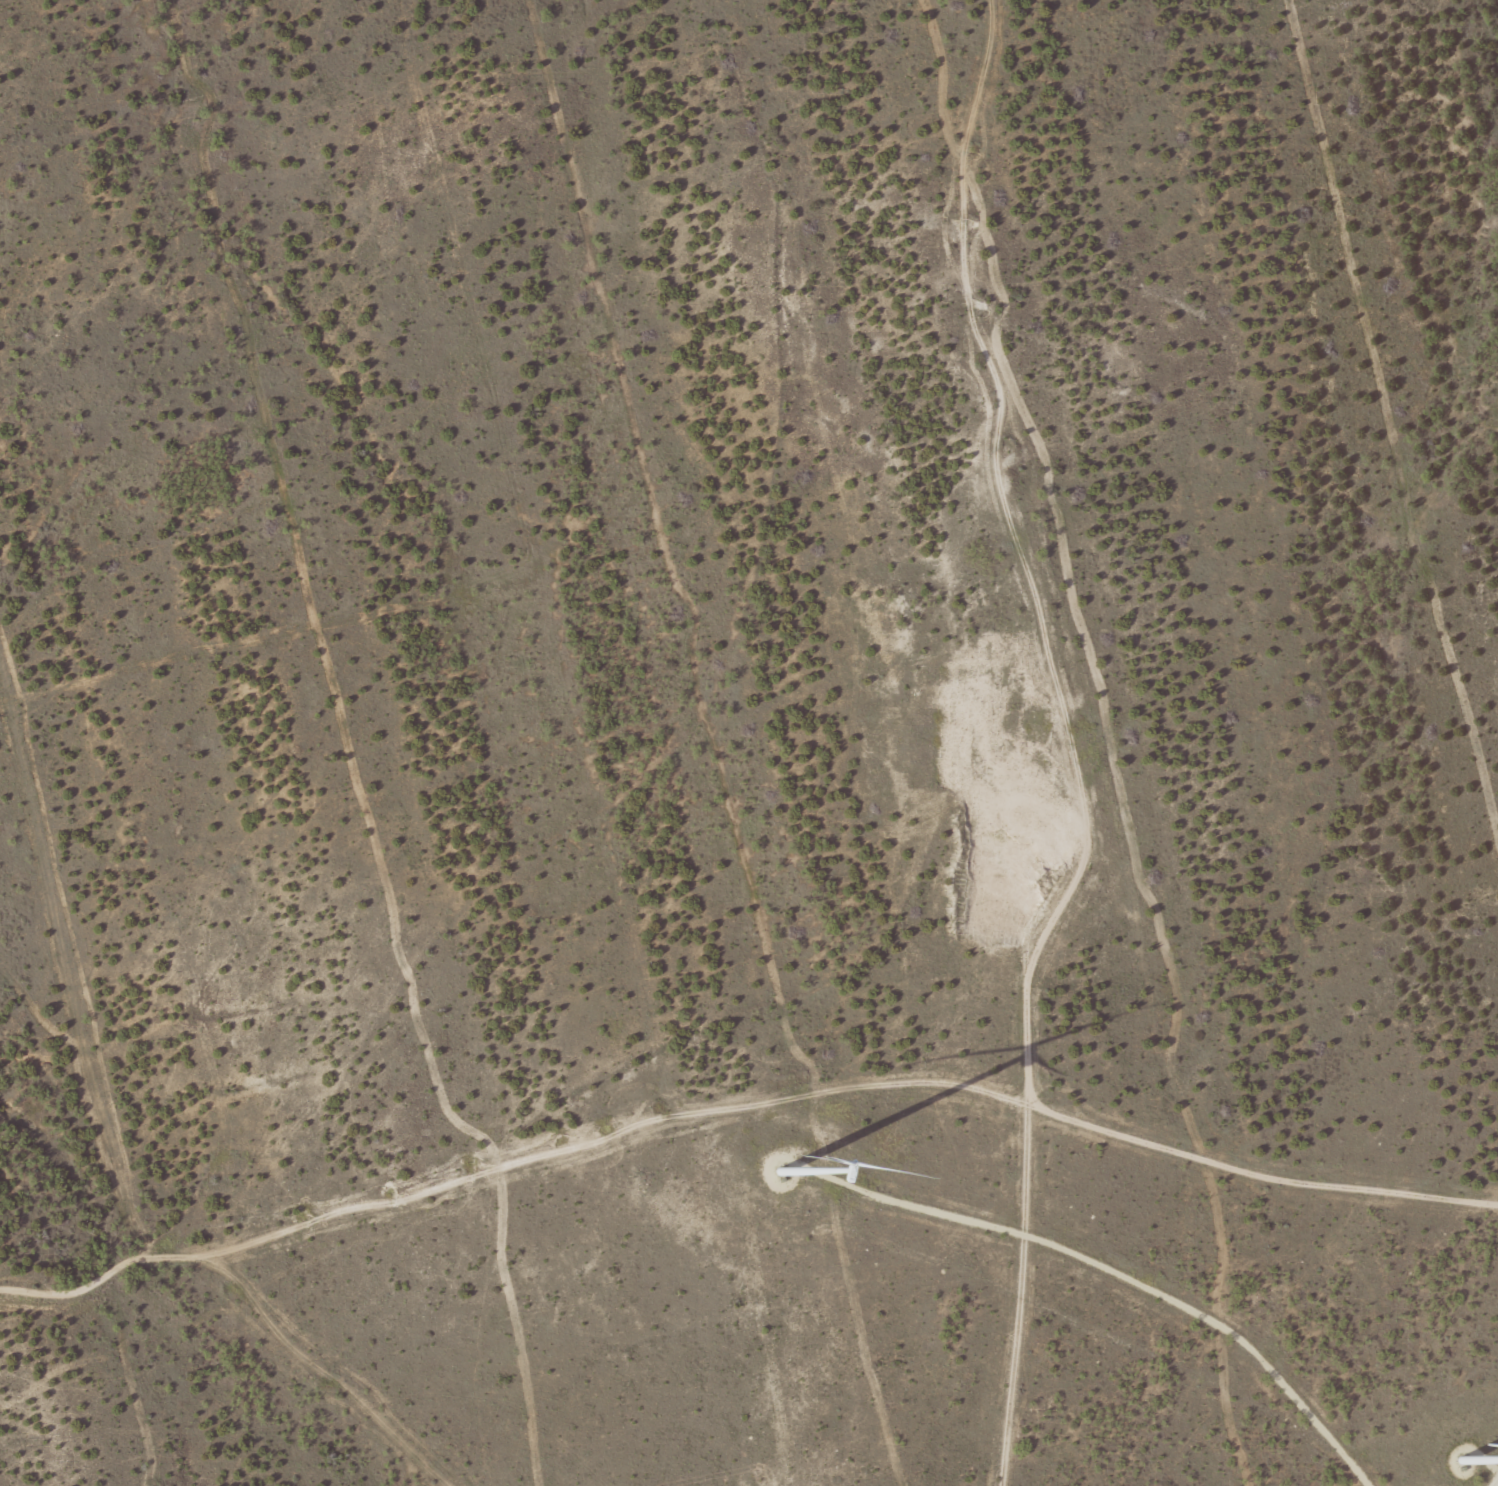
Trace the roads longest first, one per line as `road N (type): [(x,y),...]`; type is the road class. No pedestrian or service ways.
road 1 (residential): [(1497,1204),(1027,1132),(949,1109),(674,1101),(188,1243),(74,1299),(11,1257),(0,1262)]
road 2 (residential): [(437,1485),(350,1431),(193,1283),(188,1243)]
road 3 (residential): [(1027,1132),(1020,1351),(996,1485)]

